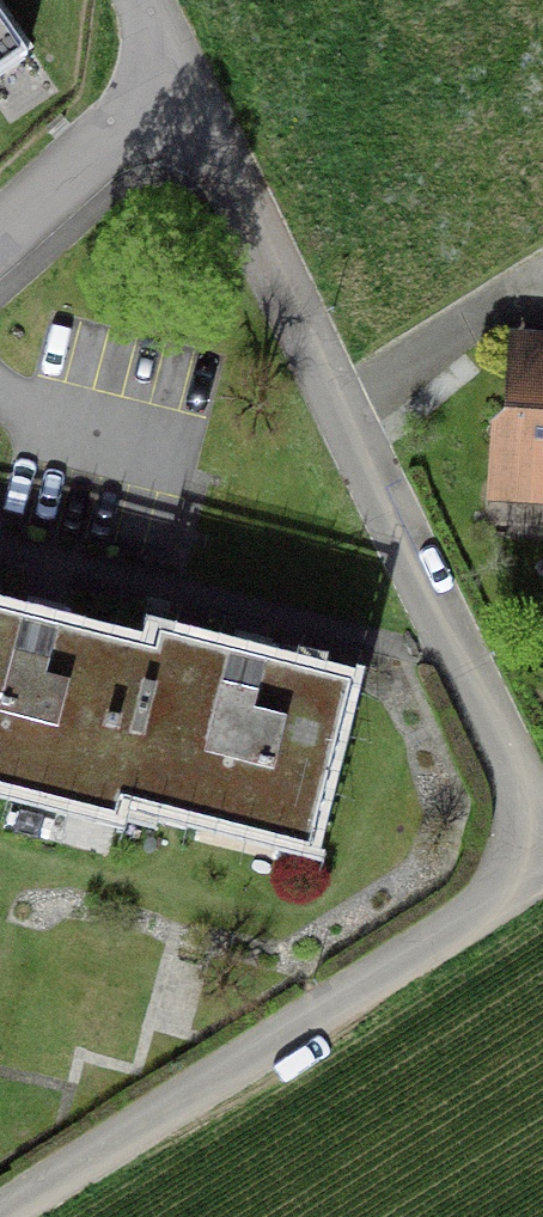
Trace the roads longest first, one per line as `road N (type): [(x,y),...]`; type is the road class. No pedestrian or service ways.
road 1 (residential): [(183,91),(542,837)]
road 2 (residential): [(0,1216),(542,873)]
road 3 (residential): [(183,91),(91,154),(0,235)]

